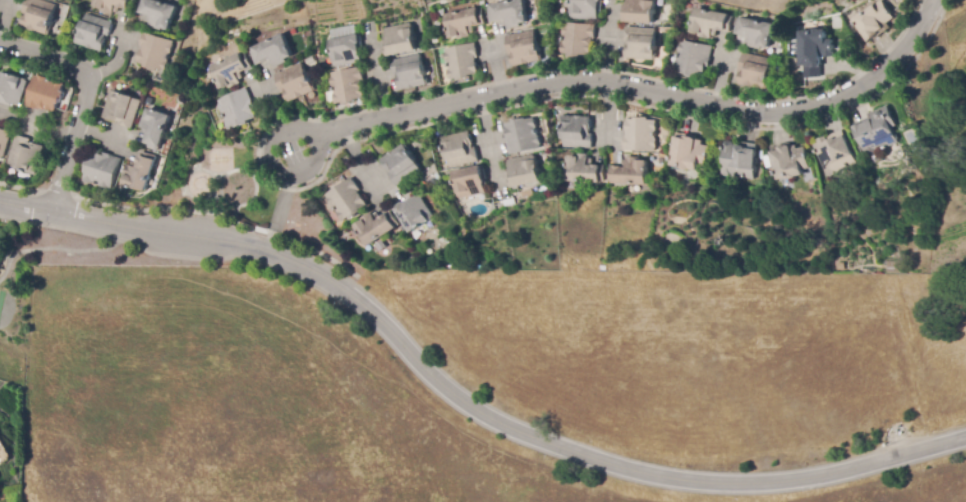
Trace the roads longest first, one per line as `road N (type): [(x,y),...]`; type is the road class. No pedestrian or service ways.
road 1 (tertiary): [(965,437),(787,481),(682,480),(587,457),(486,417),(444,389),(356,300),(268,250),(0,199)]
road 2 (tertiary): [(932,0),(897,58),(827,102),(776,111),(620,83),(557,82),(317,138)]
road 3 (residential): [(0,46),(86,73),(56,212)]
road 4 (tertiary): [(267,153),(288,178),(313,171),(321,155),(312,131),(298,124),(275,131),(267,153)]

